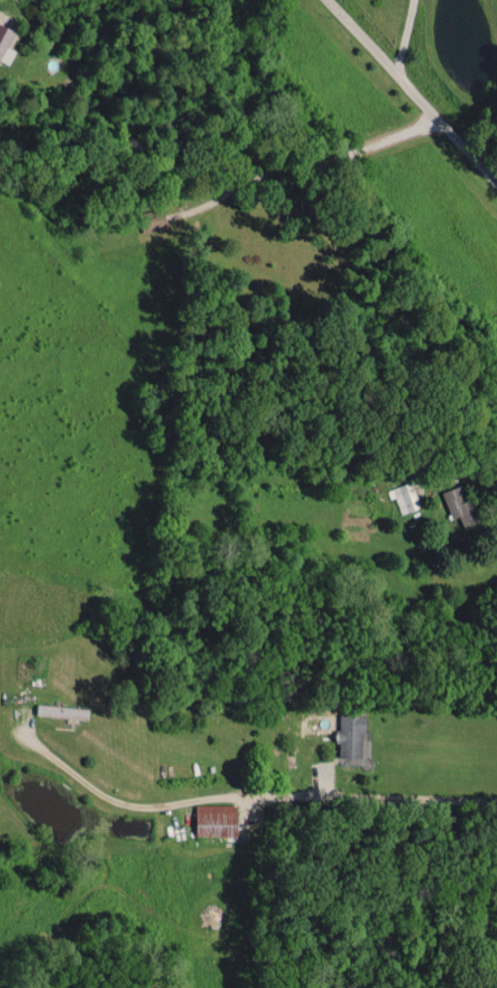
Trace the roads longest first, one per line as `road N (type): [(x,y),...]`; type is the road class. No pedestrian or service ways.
road 1 (residential): [(496,179),(330,0)]

